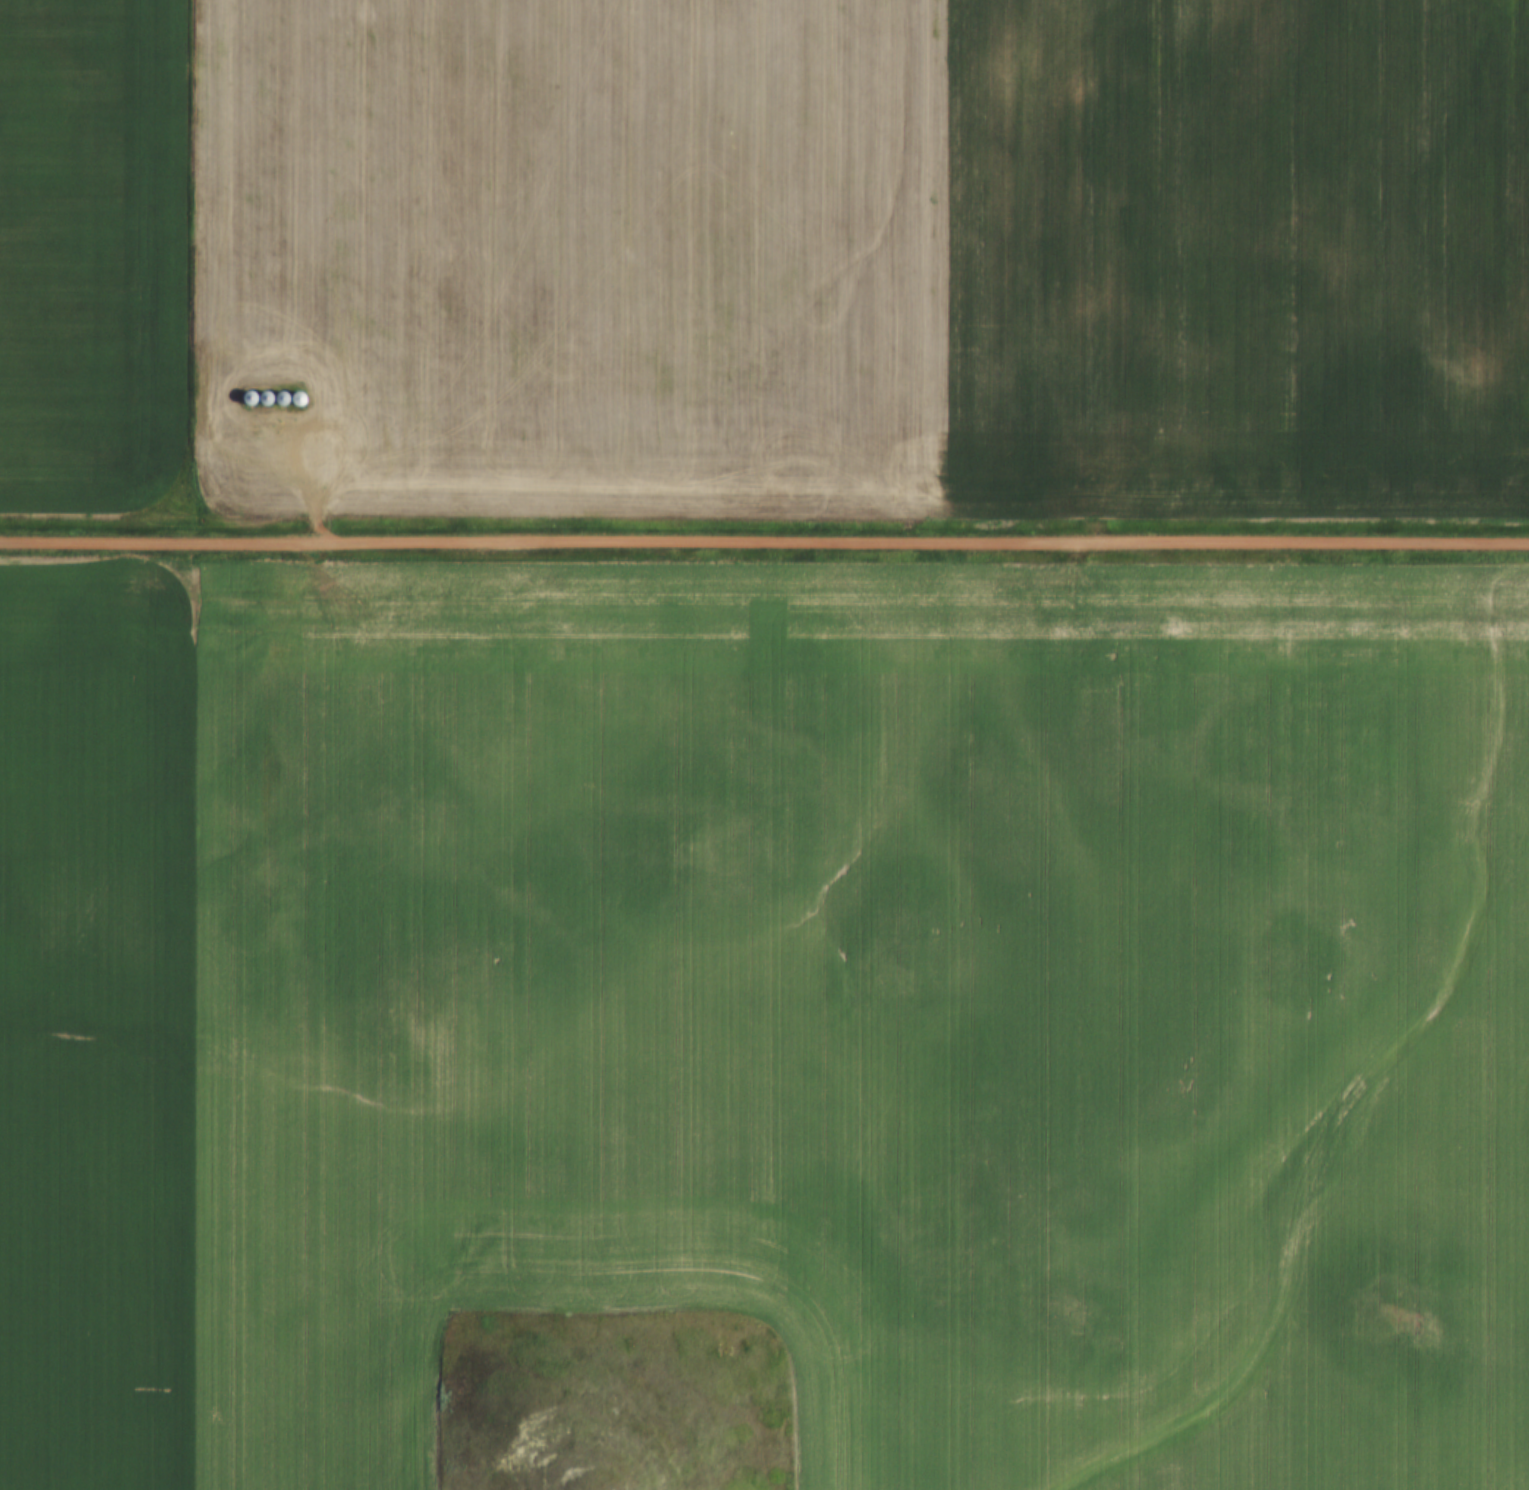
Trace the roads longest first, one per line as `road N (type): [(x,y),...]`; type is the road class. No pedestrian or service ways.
road 1 (residential): [(0,541),(1528,543)]

